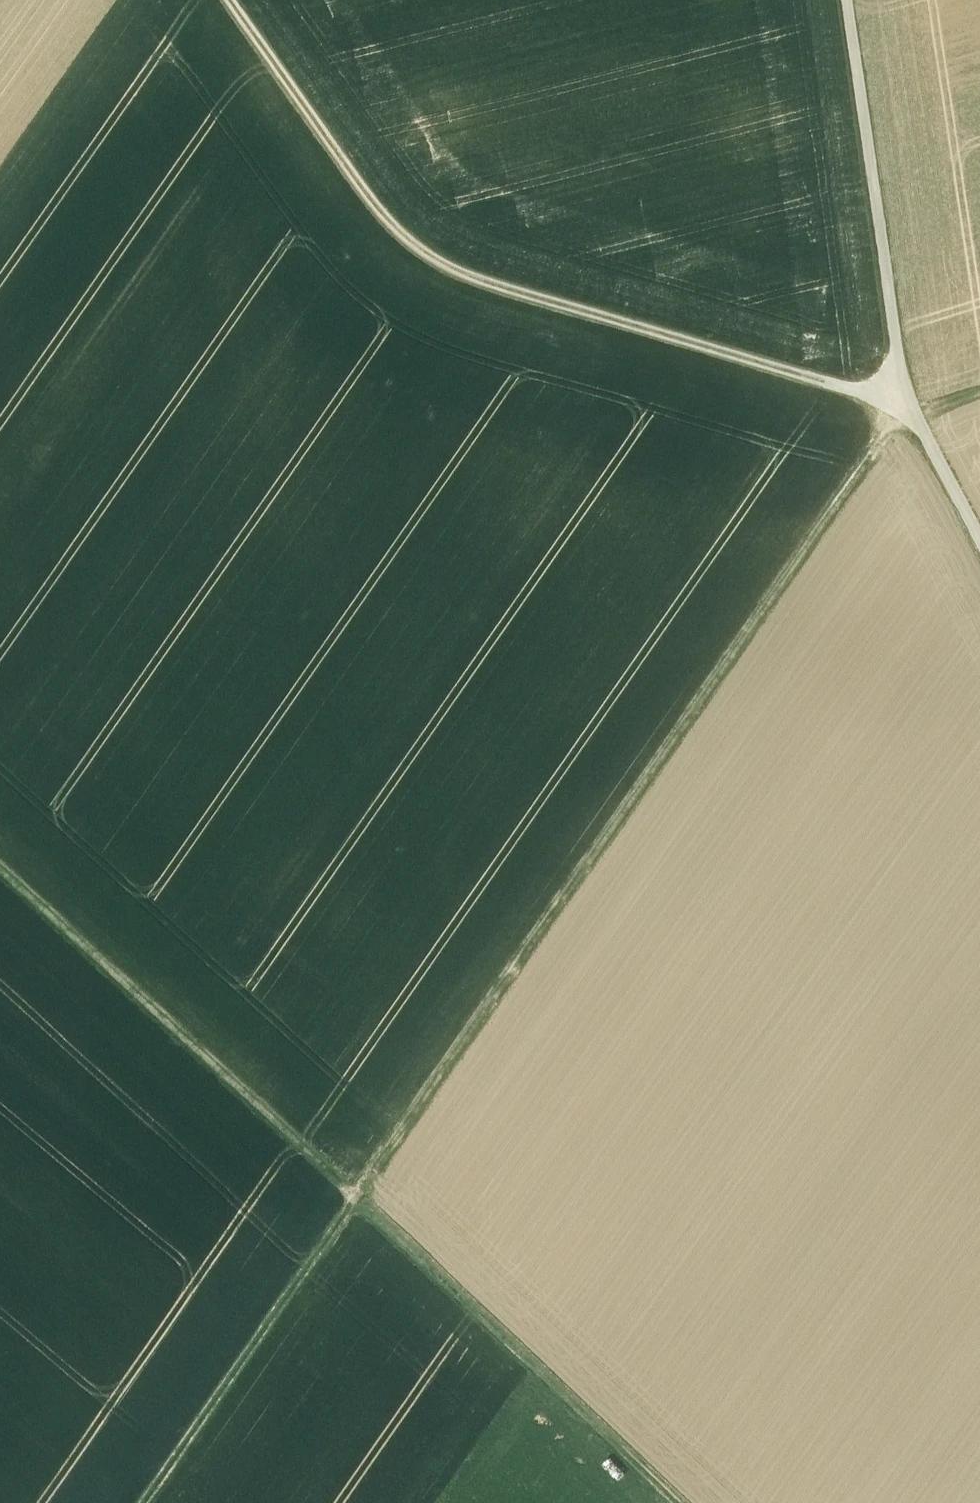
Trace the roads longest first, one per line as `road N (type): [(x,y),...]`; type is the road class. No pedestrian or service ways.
road 1 (track): [(163,1502),(666,781),(906,402)]
road 2 (track): [(0,873),(678,1502)]
road 3 (track): [(230,0),(374,206),(428,257),(456,272),(906,402)]
road 4 (track): [(859,0),(908,353),(906,402)]
road 5 (track): [(906,402),(979,531)]

